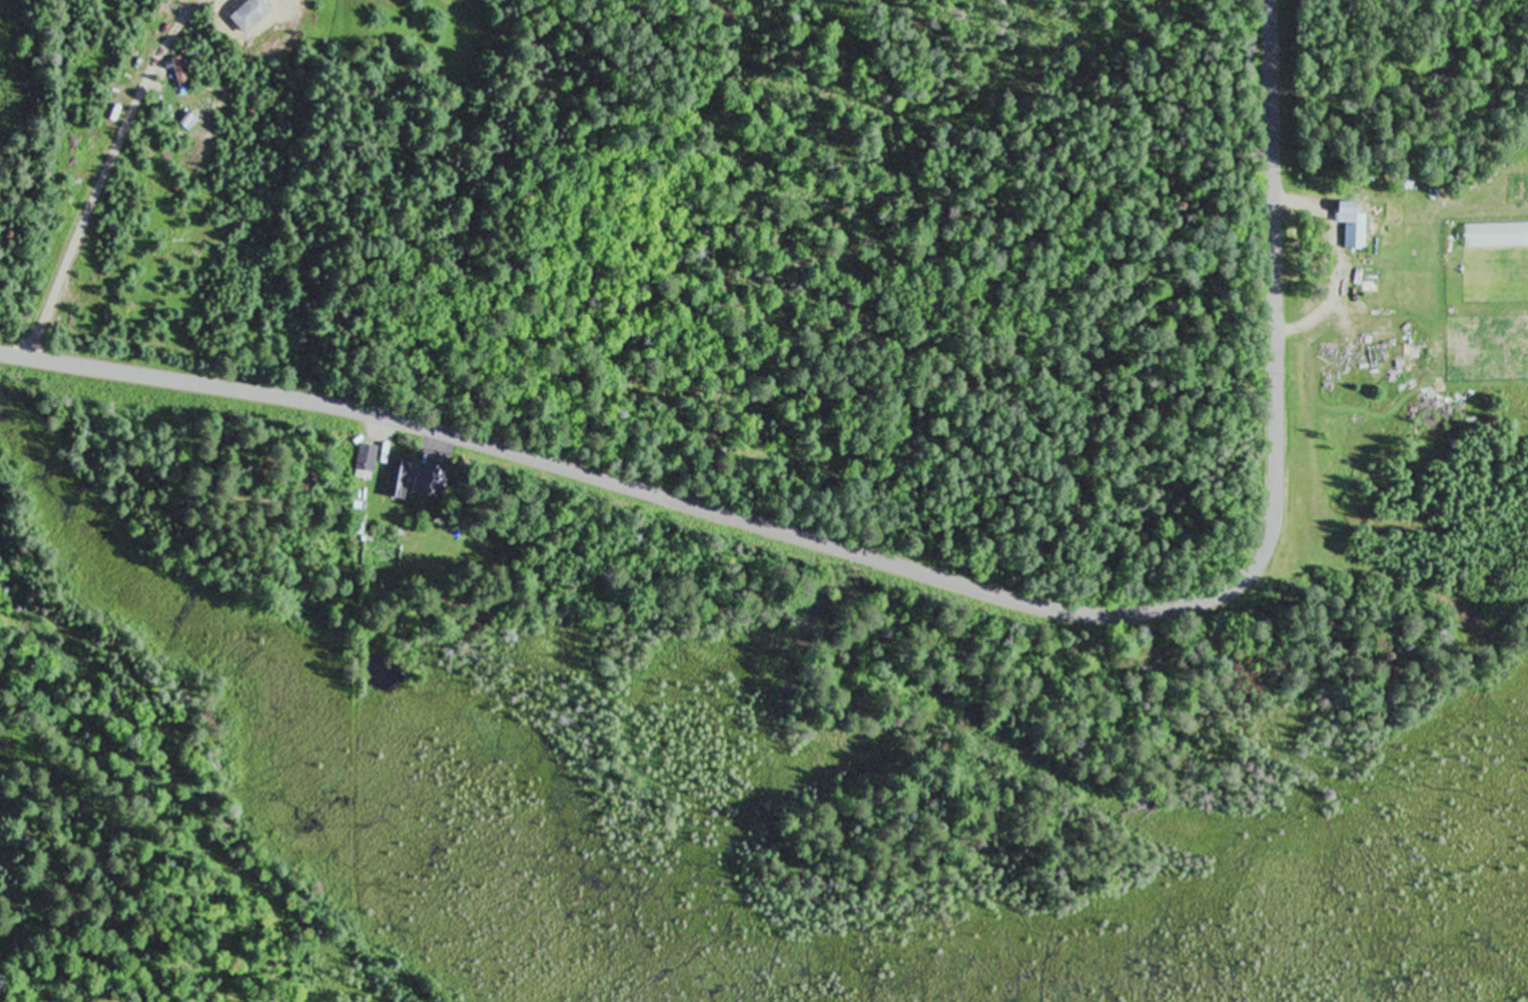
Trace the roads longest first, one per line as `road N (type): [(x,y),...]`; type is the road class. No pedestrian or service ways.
road 1 (residential): [(1277,0),(1277,529),(1262,563),(1228,589),(1185,605),(1107,612),(1013,592),(366,405),(0,348)]

